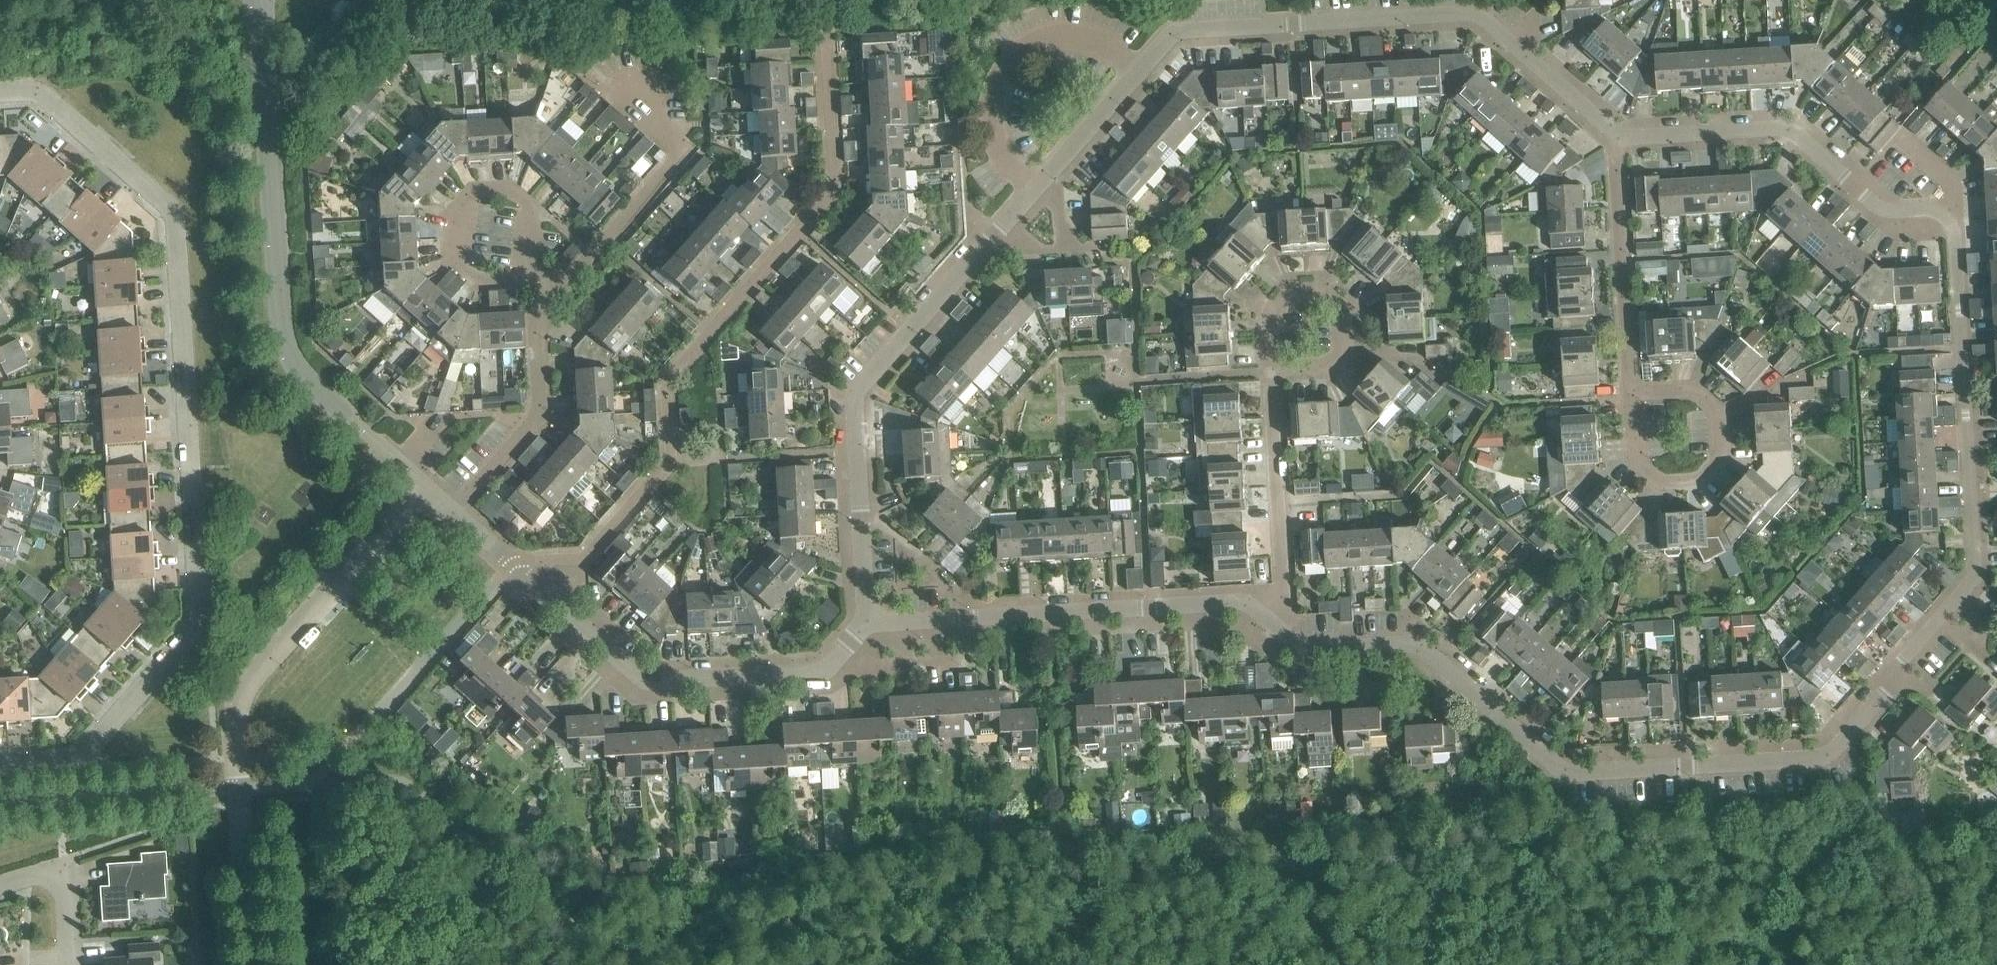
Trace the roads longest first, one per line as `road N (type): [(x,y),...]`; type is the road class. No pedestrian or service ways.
road 1 (residential): [(1283,633),(1409,634),(1564,767),(1598,779),(1799,759),(1829,747),(1974,585),(1958,236),(1950,218),(1927,209),(1885,210),(1795,133),(1620,145)]
road 2 (residential): [(0,98),(39,95),(175,211),(199,622),(192,641),(69,771),(0,775)]
road 3 (residential): [(248,964),(237,718),(250,679),(427,492)]
road 4 (residential): [(1145,75),(1180,36),(1476,18),(1620,145)]
road 5 (residential): [(262,0),(289,338),(313,384),(406,473)]
road 6 (residential): [(864,625),(851,408),(1039,195)]
road 7 (residential): [(455,518),(638,680),(812,683),(839,662),(864,625)]
road 8 (residential): [(864,625),(1238,611),(1283,633)]
road 9 (residential): [(542,319),(686,153),(624,88)]
road 10 (residential): [(1039,195),(1005,163),(993,138),(998,87),(1016,59),(1053,44),(1091,42),(1145,75)]
road 11 (residential): [(1283,633),(1268,375)]
road 12 (residential): [(1632,397),(1620,145)]
road 13 (residential): [(1632,397),(1698,391),(1719,413),(1719,462),(1702,486),(1657,487),(1634,469)]
road 14 (residential): [(1268,375),(1266,324),(1293,287),(1328,283),(1346,301),(1346,359),(1332,369)]
road 15 (residential): [(455,518),(538,419),(542,319)]
road 16 (residential): [(532,279),(528,205),(508,193),(477,195),(464,218),(462,264),(477,280)]
road 17 (residential): [(1039,195),(1145,75)]
road 18 (residential): [(77,964),(73,887),(57,875),(0,889)]

